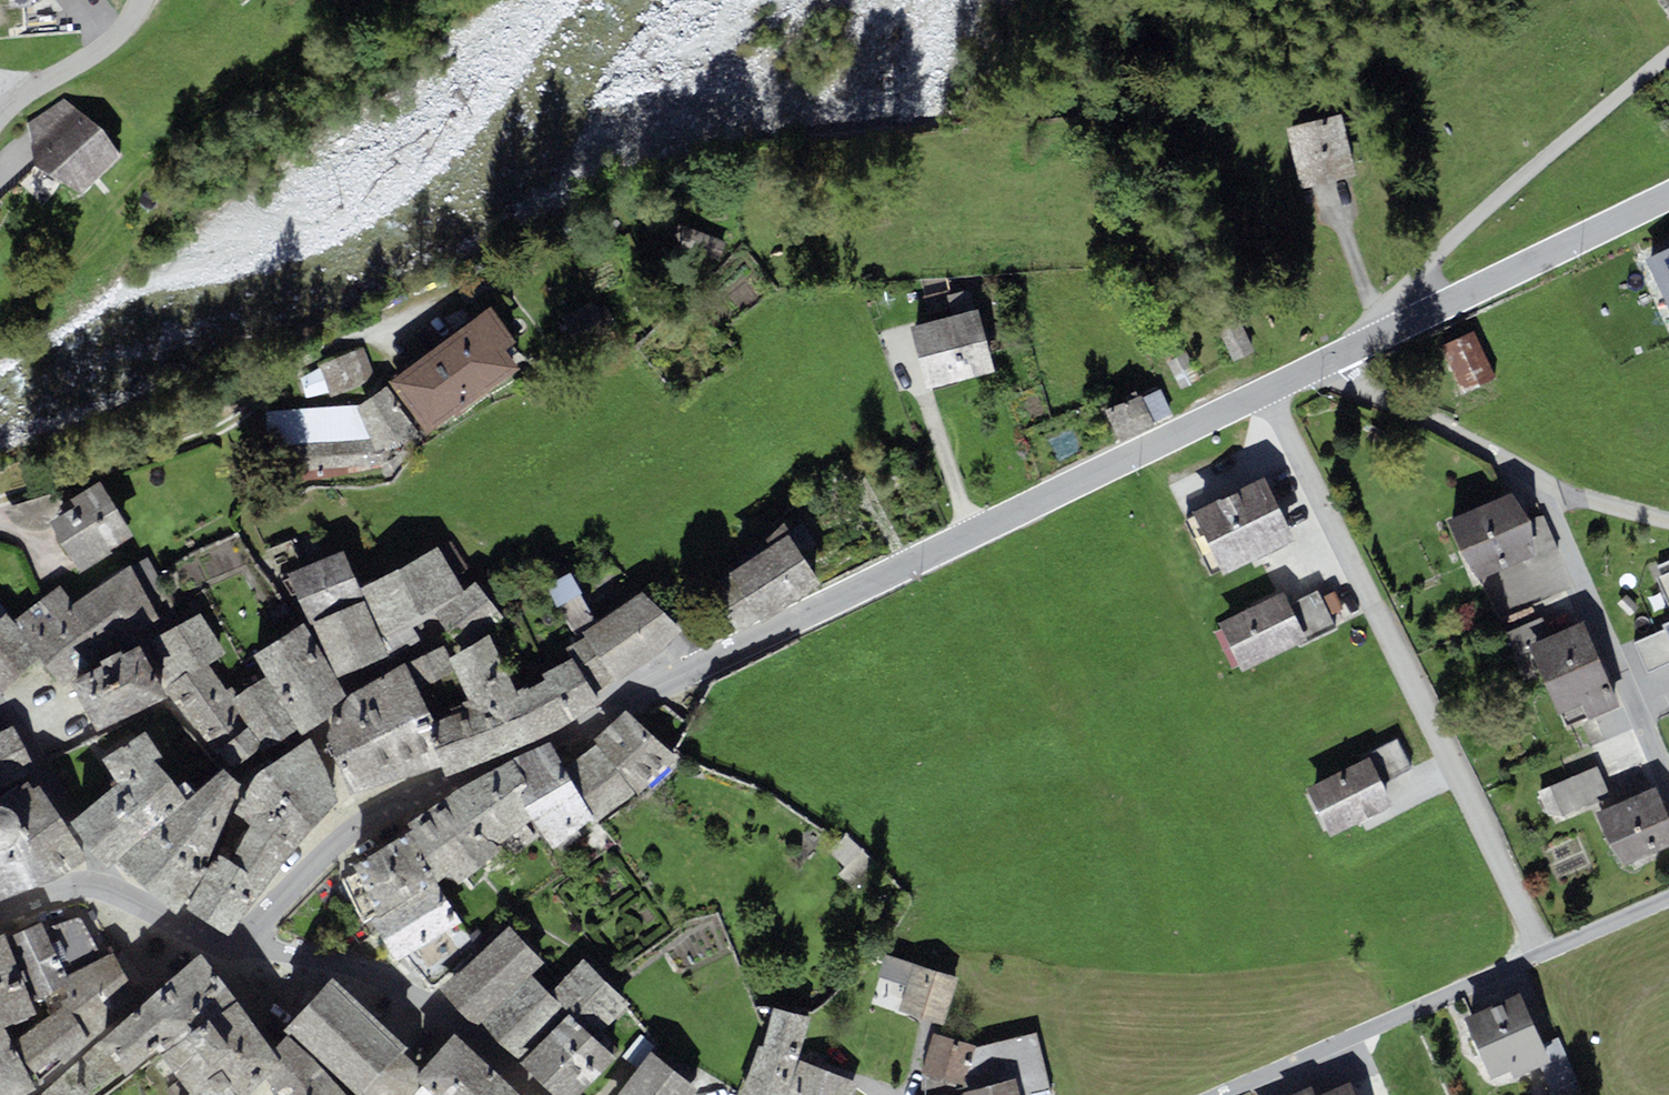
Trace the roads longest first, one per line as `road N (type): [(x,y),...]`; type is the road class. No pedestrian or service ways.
road 1 (unclassified): [(244,943),(328,848),(414,794),(569,732),(1275,389)]
road 2 (residential): [(1275,389),(1543,953)]
road 3 (track): [(0,315),(69,270),(166,152),(207,117),(374,0)]
road 4 (residential): [(1668,58),(1398,292),(1382,336)]
road 5 (residential): [(1543,953),(1217,1094)]
road 6 (residential): [(546,1094),(403,989),(244,943)]
road 7 (residential): [(1545,484),(1668,779)]
road 8 (unclassified): [(1382,336),(1668,196)]
road 9 (residential): [(1545,484),(1318,368)]
road 10 (residential): [(32,1094),(199,934)]
road 11 (residential): [(104,886),(34,745),(0,704)]
road 12 (unclassified): [(0,117),(105,46),(142,0)]
road 13 (residential): [(1668,899),(1543,953)]
road 14 (residential): [(1668,523),(1545,484)]

